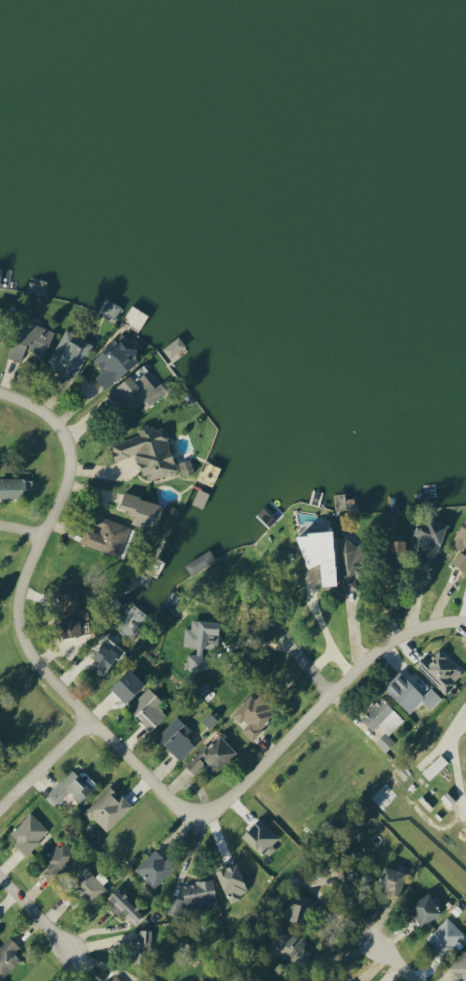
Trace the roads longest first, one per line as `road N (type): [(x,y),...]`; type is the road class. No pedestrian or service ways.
road 1 (residential): [(465,620),(410,629),(382,646),(215,810),(177,808),(86,720),(19,639),(18,584),(66,475),(66,457),(53,424),(0,394)]
road 2 (residential): [(86,720),(0,807)]

